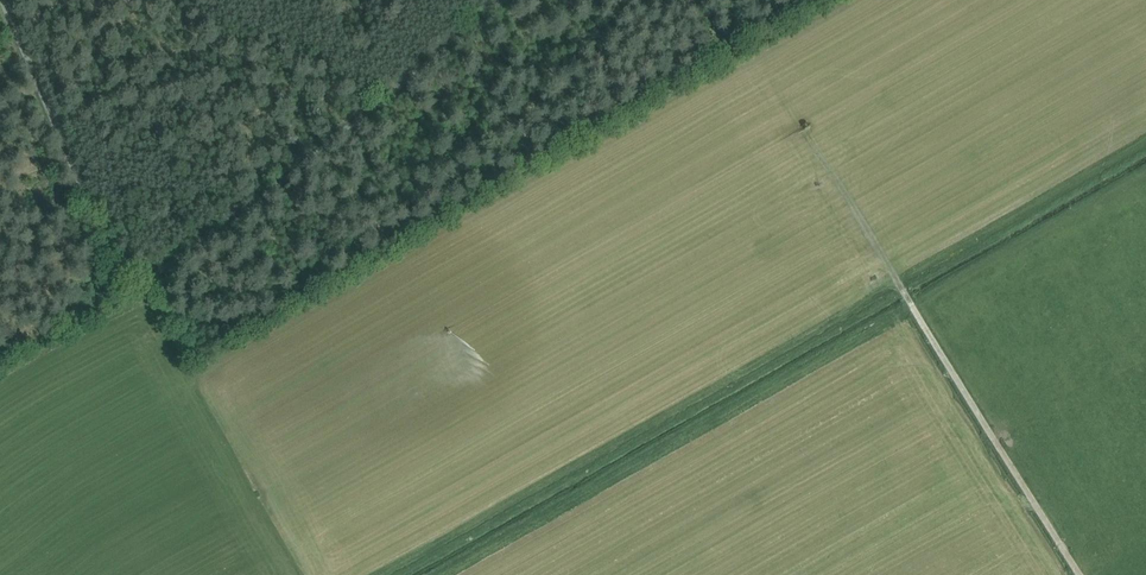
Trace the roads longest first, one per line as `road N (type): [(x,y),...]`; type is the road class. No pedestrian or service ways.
road 1 (track): [(1084,574),(901,290),(885,285),(758,74)]

